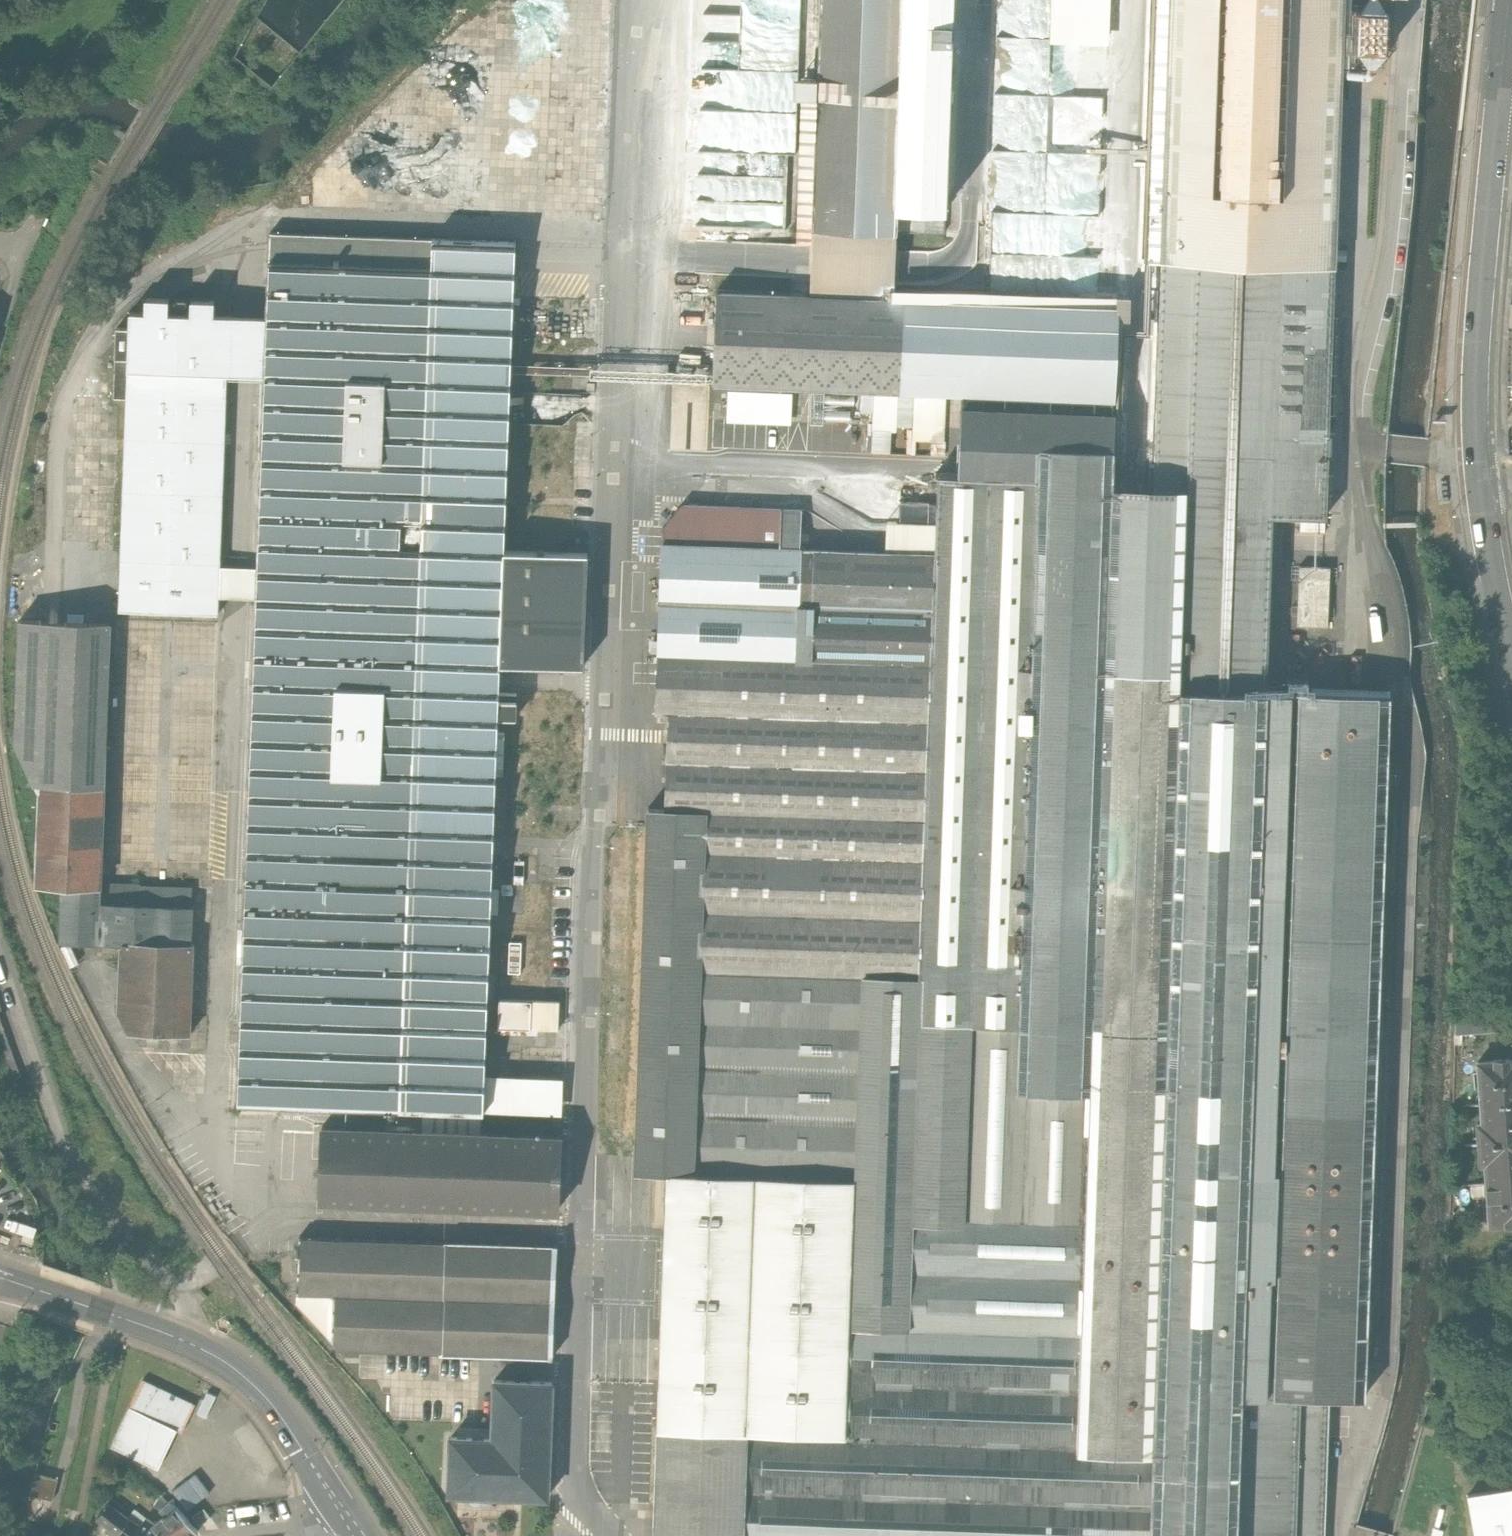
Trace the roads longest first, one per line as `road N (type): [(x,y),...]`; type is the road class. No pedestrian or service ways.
road 1 (primary): [(1482,493),(1477,325),(1506,0)]
road 2 (residential): [(195,1346),(192,1316),(176,1292),(79,1175),(0,960)]
road 3 (secondary): [(339,1508),(255,1388),(195,1346)]
road 4 (secondary): [(195,1346),(0,1277)]
road 5 (primary): [(1511,648),(1482,493)]

